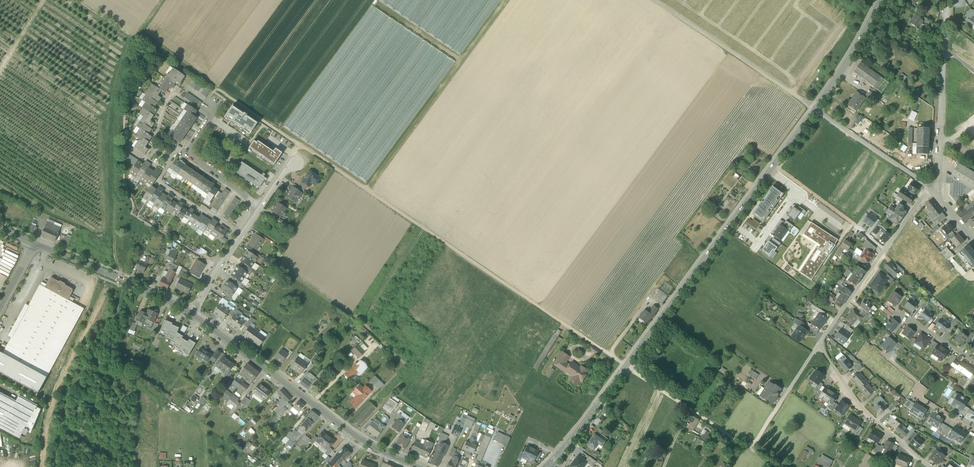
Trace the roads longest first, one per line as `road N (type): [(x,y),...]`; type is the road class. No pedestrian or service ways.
road 1 (track): [(777,407),(749,448),(216,88)]
road 2 (secondary): [(771,170),(549,466)]
road 3 (secondary): [(415,466),(363,441),(192,313)]
road 4 (unclassified): [(816,110),(654,0)]
road 5 (residential): [(933,189),(947,0)]
road 6 (secondary): [(192,313),(34,244)]
road 7 (residential): [(931,466),(857,403),(817,346)]
road 8 (residential): [(933,189),(816,110)]
road 9 (residential): [(242,234),(158,181),(177,149)]
road 10 (residential): [(973,432),(917,396),(922,387),(882,354)]
road 11 (secondary): [(880,0),(816,110)]

